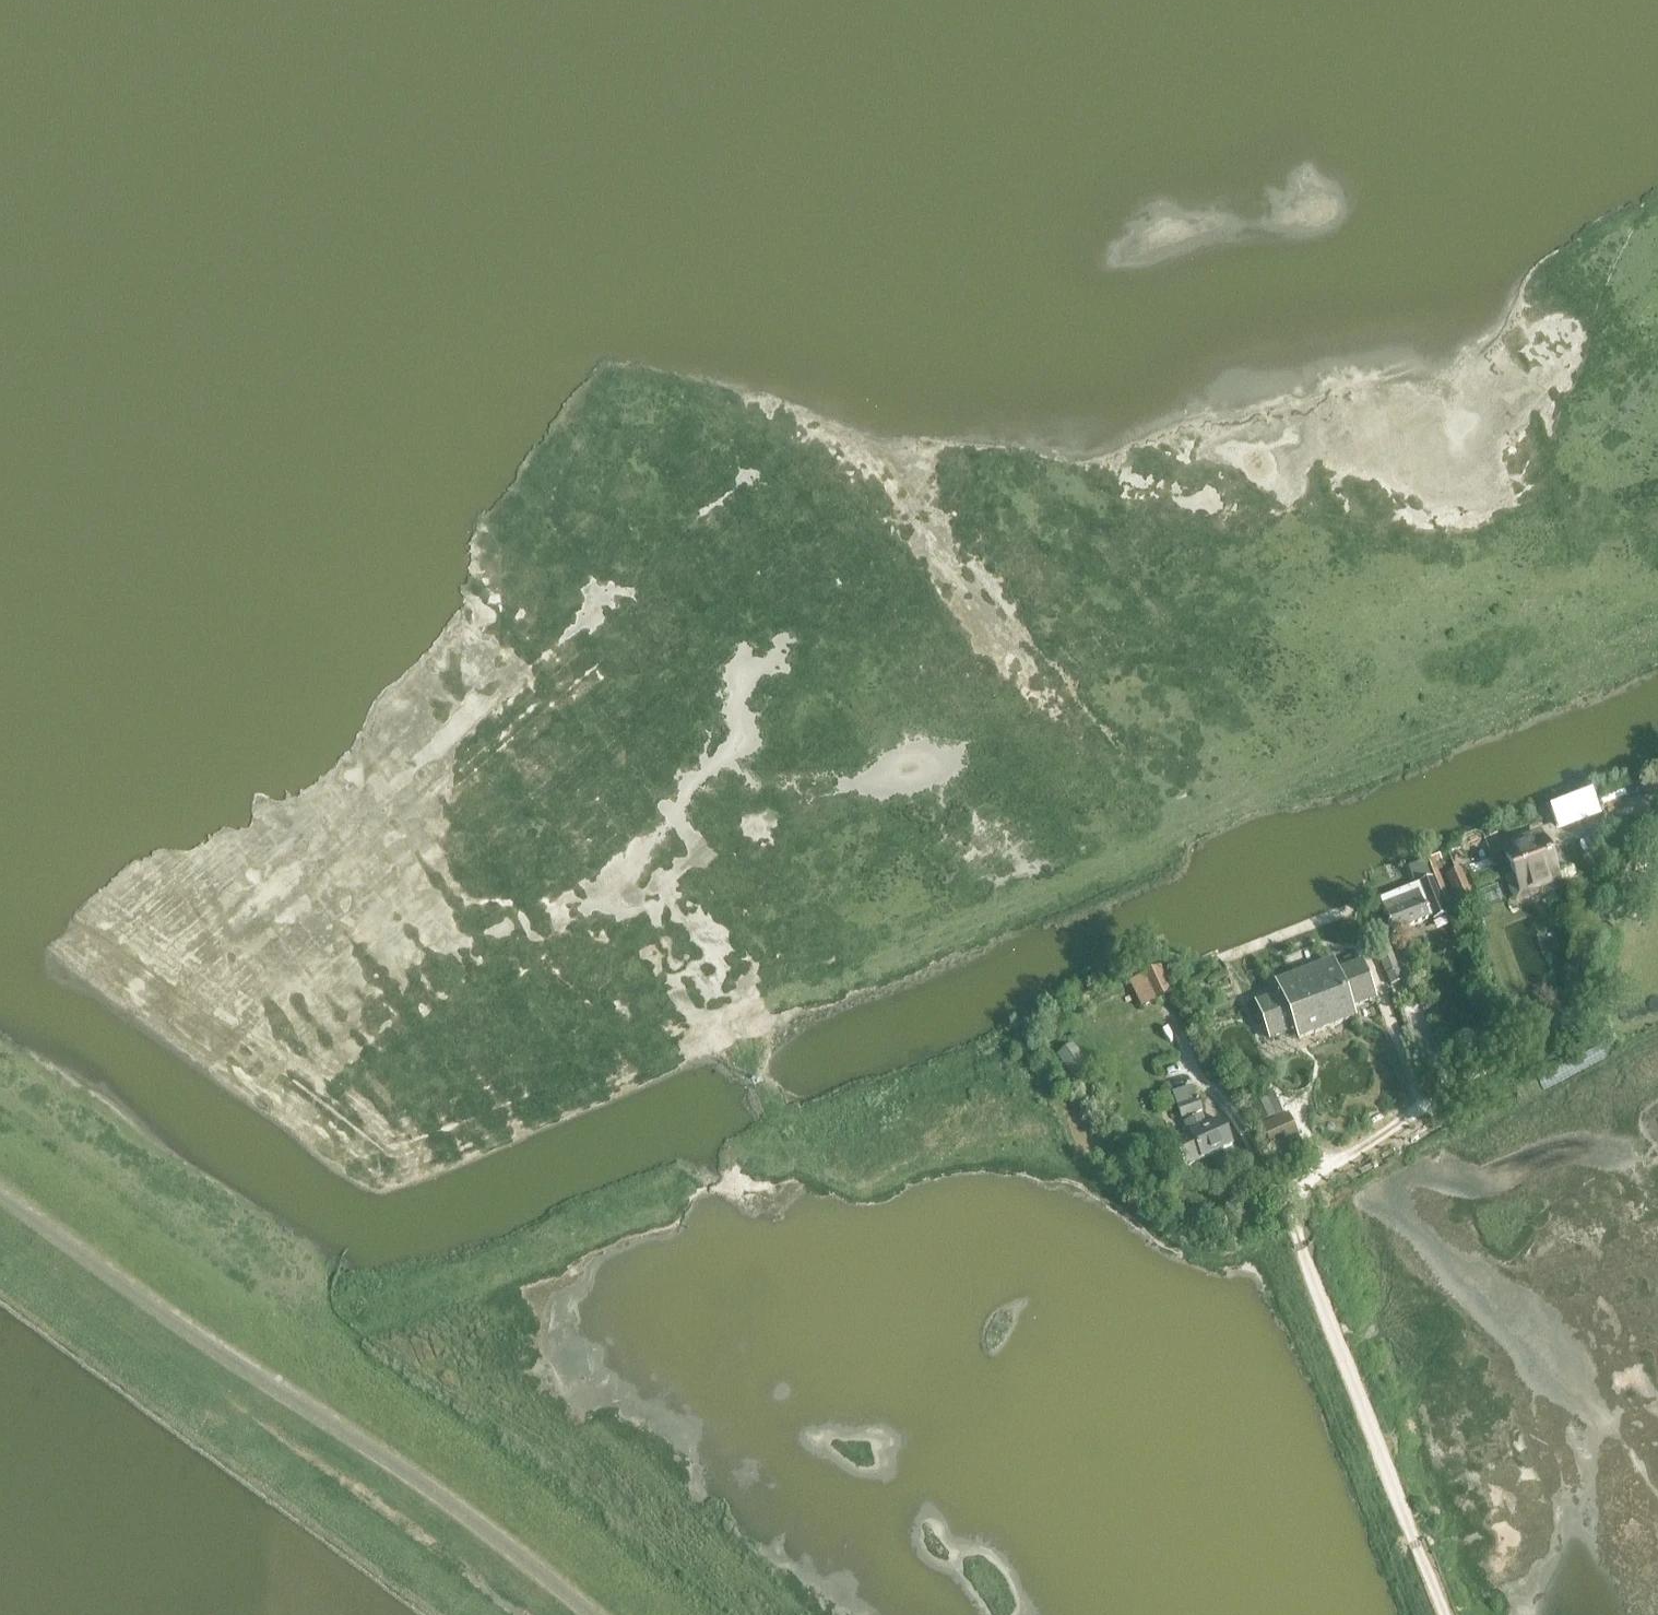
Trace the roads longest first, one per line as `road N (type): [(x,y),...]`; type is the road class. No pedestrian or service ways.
road 1 (unclassified): [(590,1614),(436,1490),(0,1190)]
road 2 (track): [(1320,1159),(1291,1198),(1288,1226),(1441,1614)]

